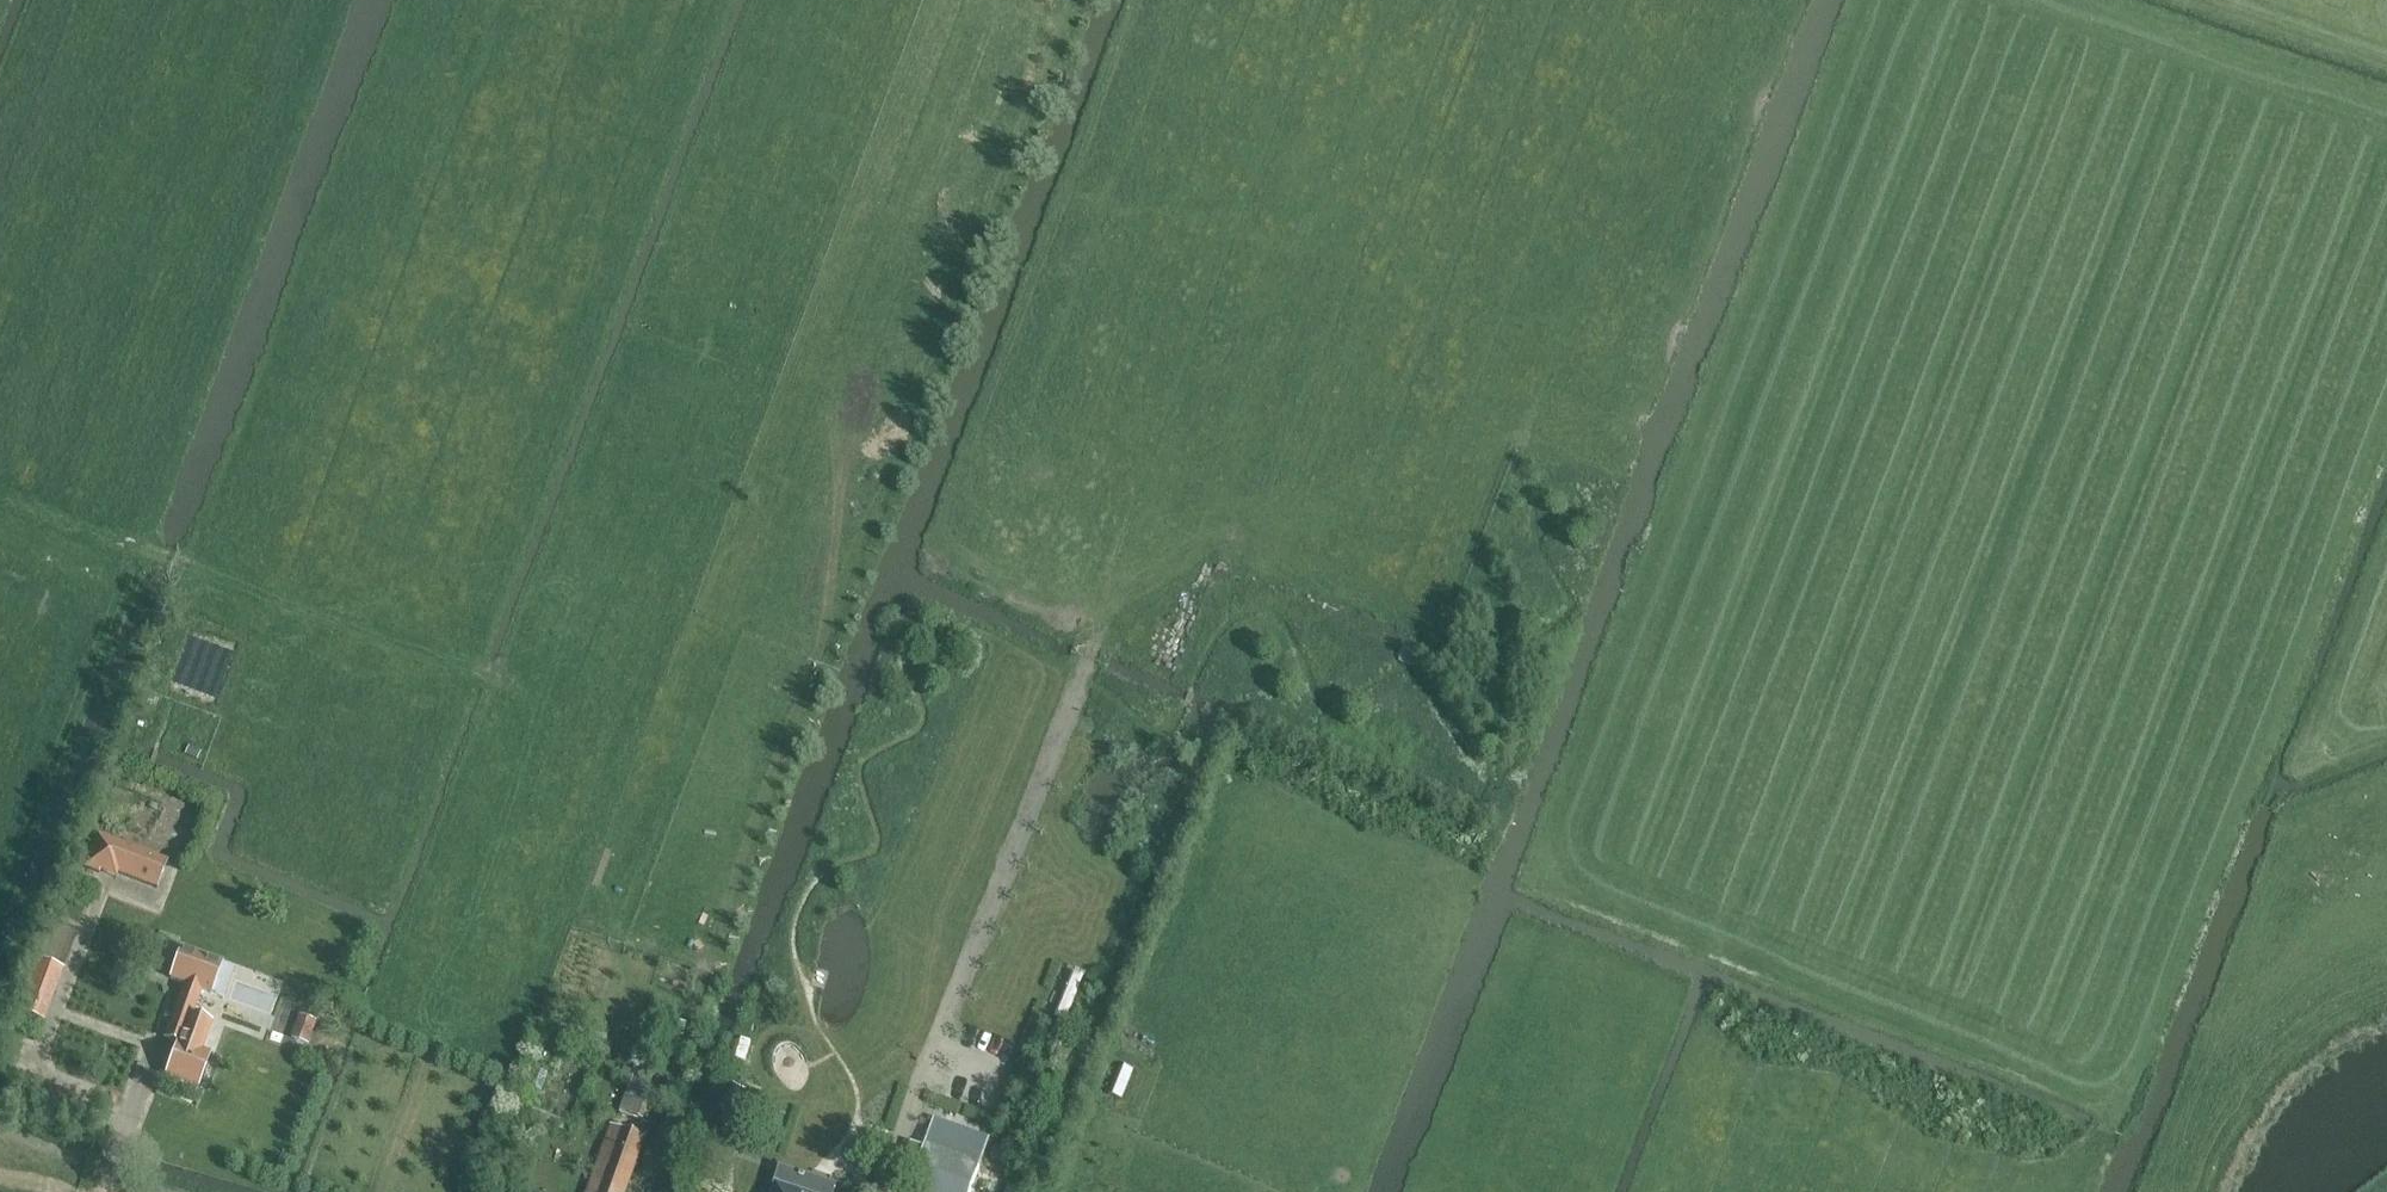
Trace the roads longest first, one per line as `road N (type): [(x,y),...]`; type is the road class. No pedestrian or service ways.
road 1 (track): [(1097,648),(917,1087),(883,1190)]

